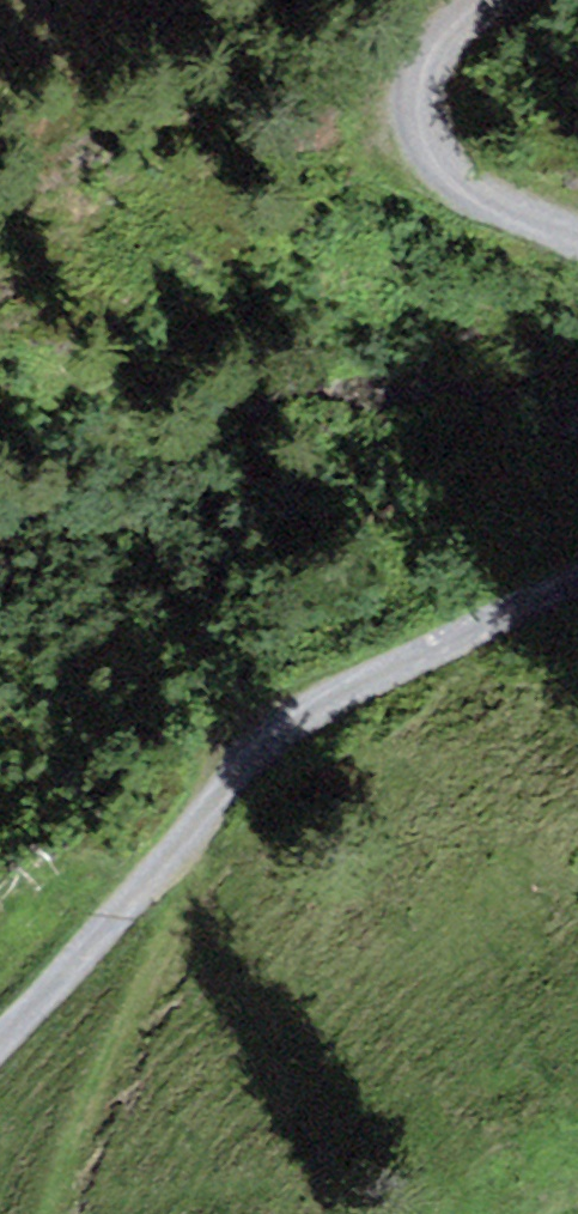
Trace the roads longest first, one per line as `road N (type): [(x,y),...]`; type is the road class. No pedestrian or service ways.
road 1 (track): [(185,837),(320,661),(442,604),(577,559)]
road 2 (track): [(577,215),(485,170),(442,89),(460,48),(520,0)]
road 3 (track): [(0,1039),(185,837)]

